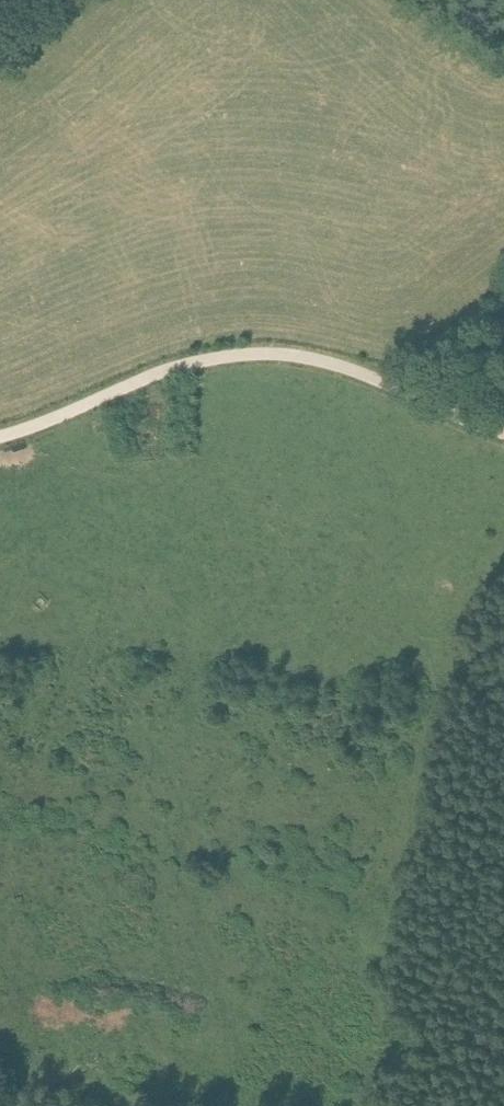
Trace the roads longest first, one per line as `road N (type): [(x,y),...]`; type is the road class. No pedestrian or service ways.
road 1 (unclassified): [(0,441),(144,382),(242,357),(328,365),(503,438)]

